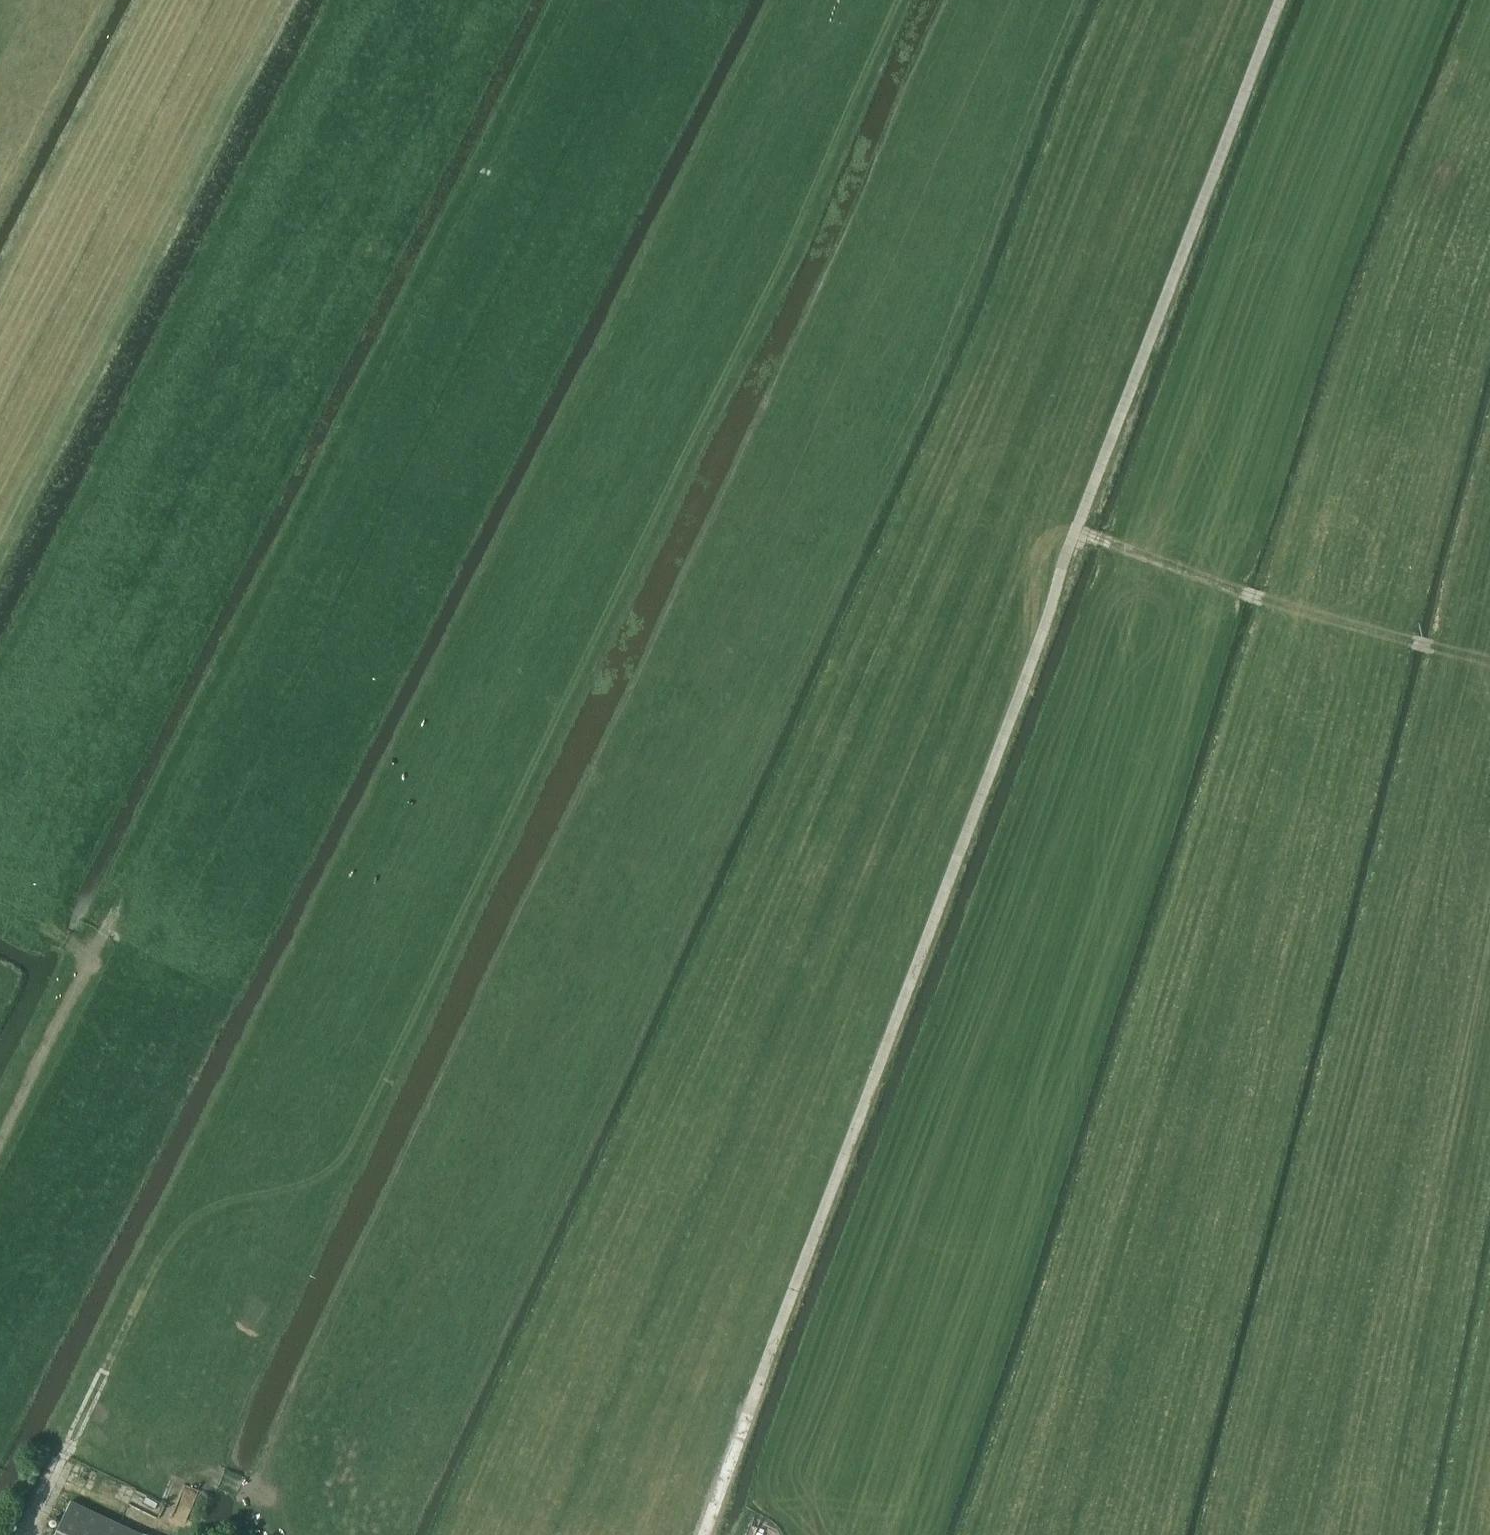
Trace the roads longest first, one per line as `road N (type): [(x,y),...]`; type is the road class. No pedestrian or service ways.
road 1 (track): [(705,1534),(1075,533),(1282,0)]
road 2 (track): [(1075,533),(1264,600),(1489,660)]
road 3 (track): [(0,899),(98,954),(238,671)]
road 4 (track): [(0,1153),(98,954)]

